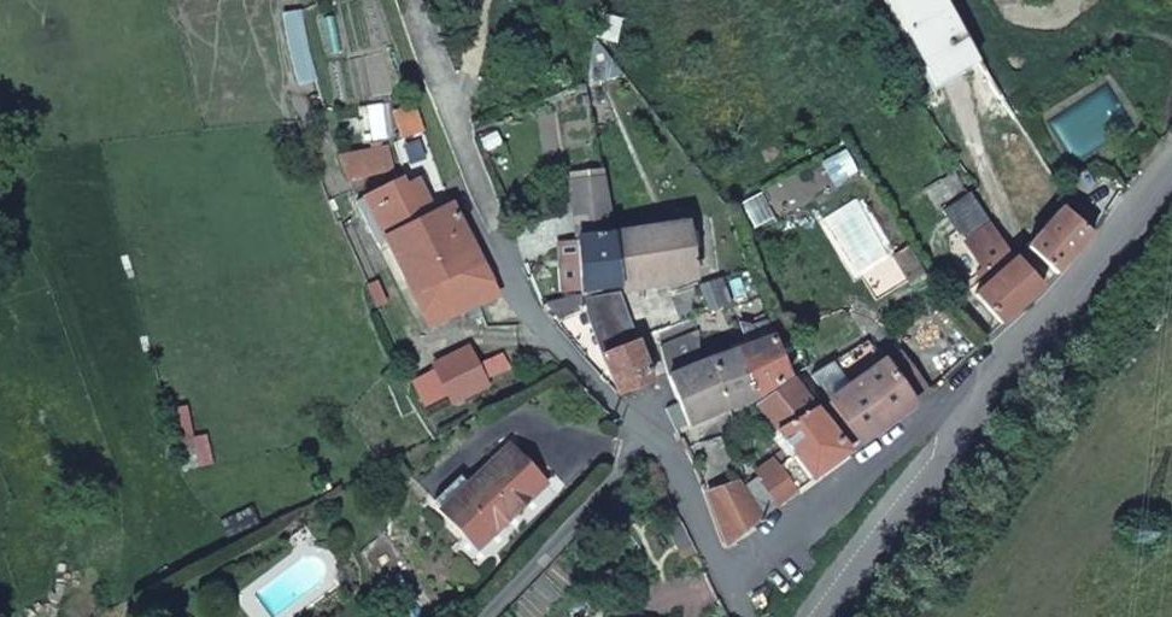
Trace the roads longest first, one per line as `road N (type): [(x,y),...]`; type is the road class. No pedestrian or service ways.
road 1 (secondary): [(833,616),(1171,180)]
road 2 (track): [(1117,0),(1108,39),(1159,41),(1171,55),(1164,121),(1171,147)]
road 3 (track): [(1108,39),(1041,44),(1003,27),(981,0)]

